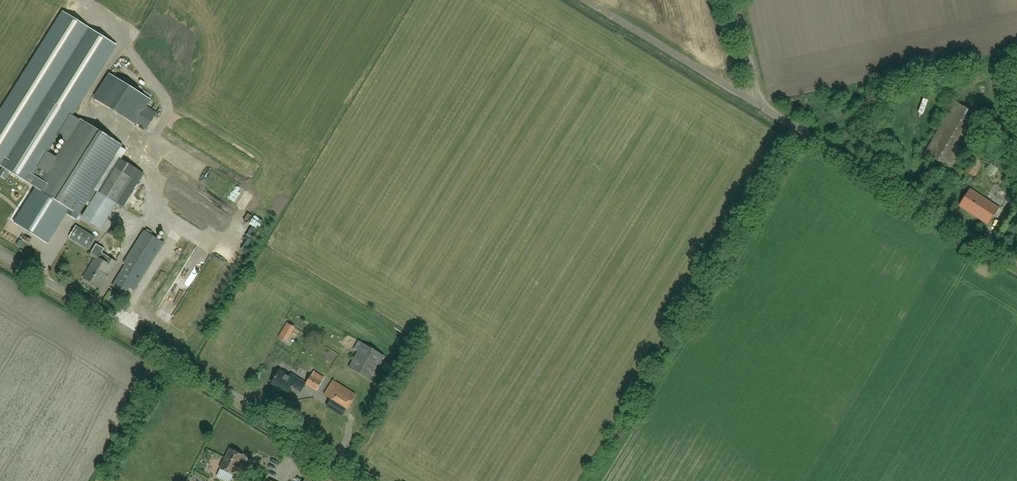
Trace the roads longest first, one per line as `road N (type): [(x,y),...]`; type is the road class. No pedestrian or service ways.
road 1 (unclassified): [(376,480),(0,253)]
road 2 (unclassified): [(1016,262),(755,103)]
road 3 (unclassified): [(755,103),(588,0)]

